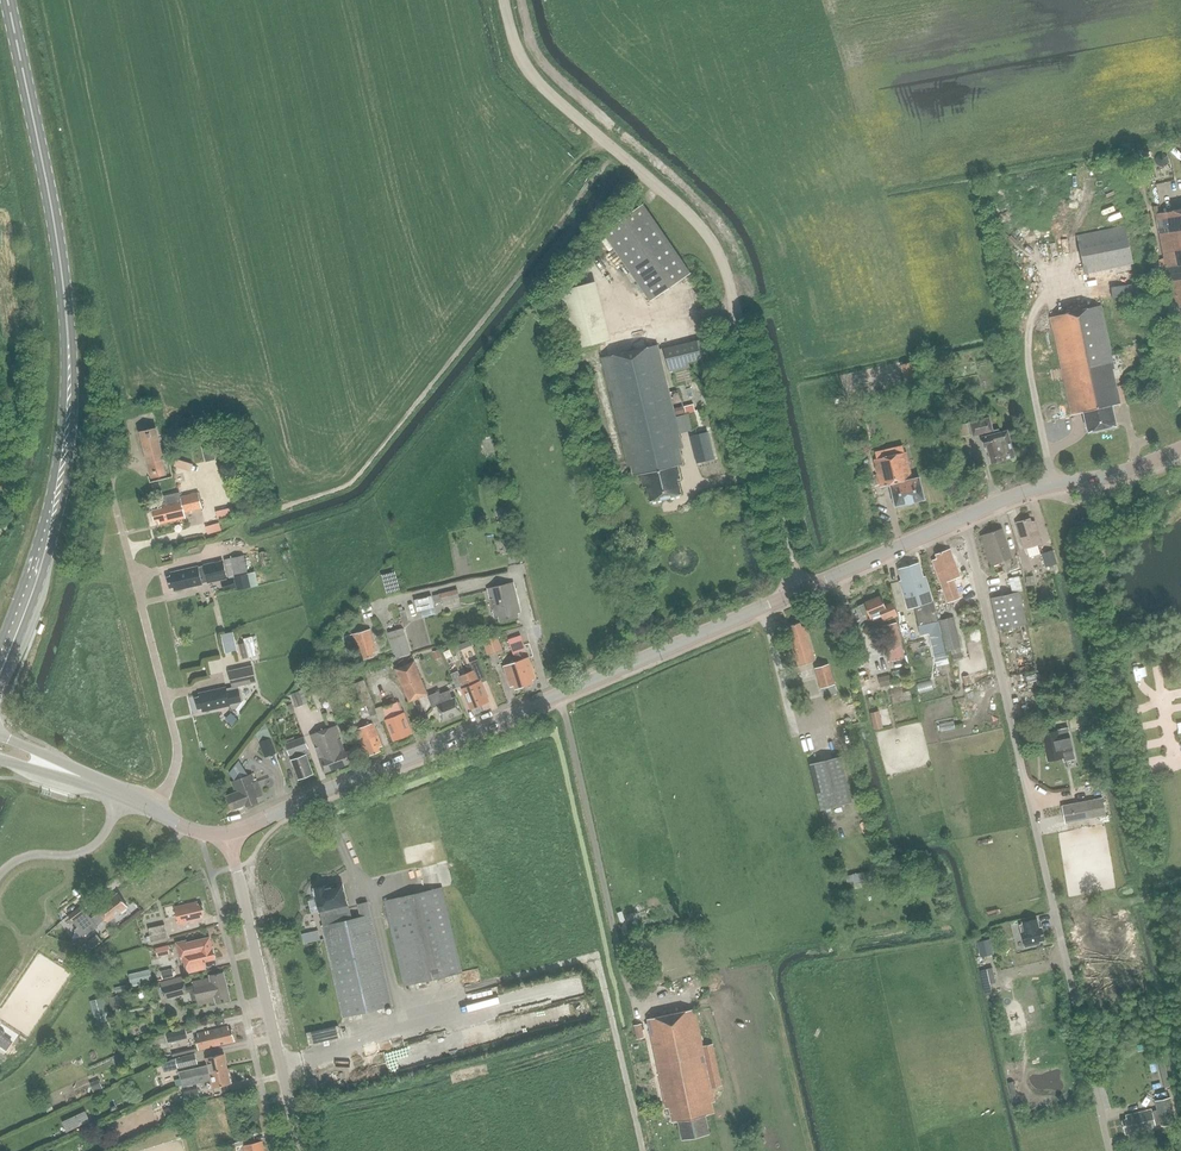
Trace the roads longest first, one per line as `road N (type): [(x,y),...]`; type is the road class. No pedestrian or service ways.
road 1 (unclassified): [(799,593),(714,244),(538,83),(518,54),(504,0)]
road 2 (primary): [(0,656),(65,470),(73,379),(68,308),(7,0)]
road 3 (unclassified): [(1107,1150),(962,520)]
road 4 (secondary): [(228,835),(799,593)]
road 5 (unclassified): [(156,810),(174,774),(177,740),(109,471)]
road 6 (tertiary): [(300,1150),(228,835)]
road 7 (secondary): [(962,520),(1027,492),(1124,474),(1180,451)]
road 8 (secondary): [(799,593),(962,520)]
road 9 (unclassified): [(0,875),(30,857),(93,847),(124,794)]
road 10 (secondary): [(124,794),(0,747)]

